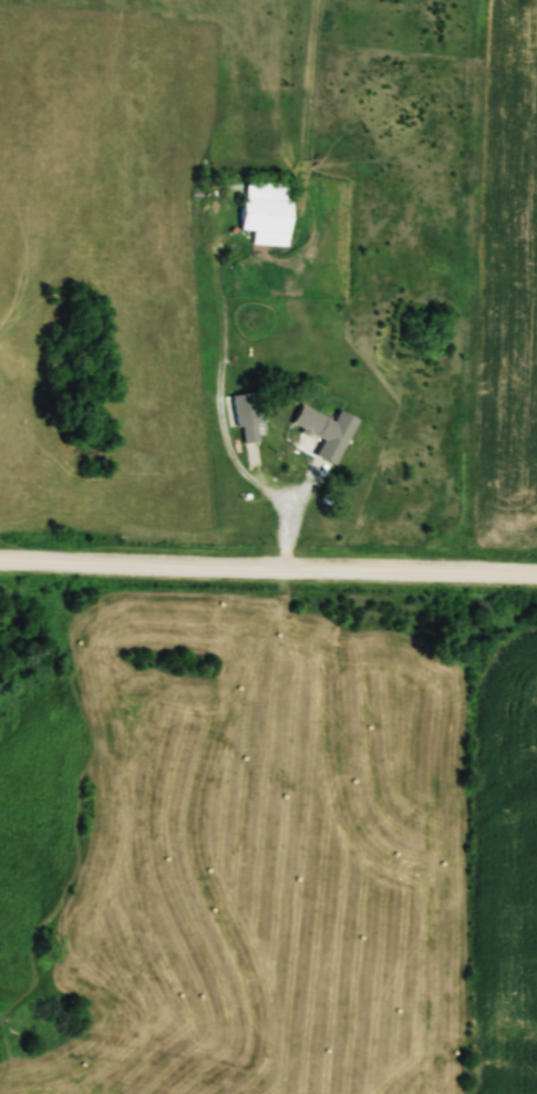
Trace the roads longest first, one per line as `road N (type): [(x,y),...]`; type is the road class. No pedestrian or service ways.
road 1 (residential): [(474,572),(0,560)]

